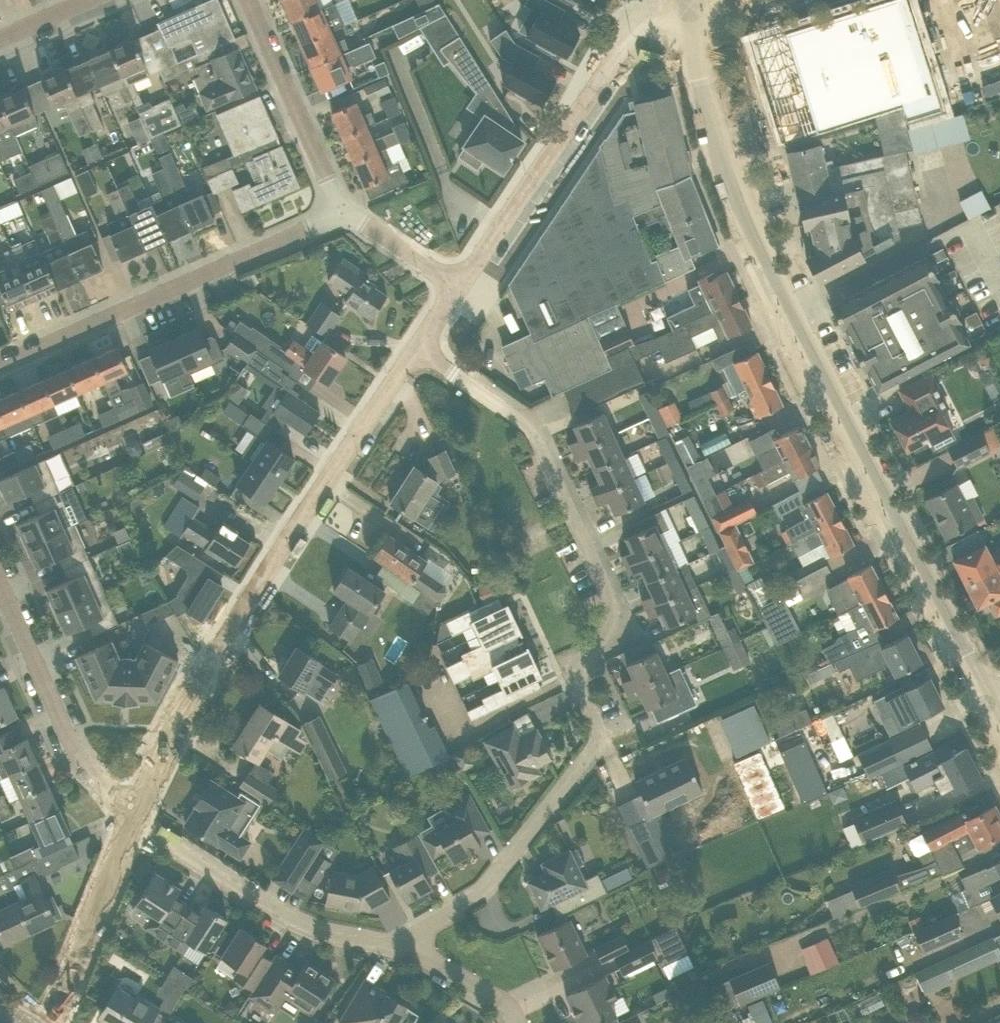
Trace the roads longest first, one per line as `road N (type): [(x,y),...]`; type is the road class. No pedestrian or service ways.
road 1 (residential): [(990,707),(794,329),(725,178),(703,93),(692,0)]
road 2 (residential): [(408,951),(419,931),(482,894),(594,751),(599,731),(579,690),(594,649),(614,626),(612,602),(533,431),(419,348)]
road 3 (residential): [(134,814),(250,601),(419,348)]
road 4 (residential): [(457,285),(608,62),(644,26),(691,0)]
road 5 (residential): [(0,362),(342,211)]
road 6 (residential): [(134,814),(280,913),(408,951)]
road 7 (residential): [(134,814),(77,755),(0,583)]
road 8 (residential): [(342,211),(249,0)]
road 9 (residential): [(80,952),(134,814)]
road 10 (residential): [(457,285),(342,211)]
road 11 (residential): [(516,1022),(499,1000),(408,951)]

